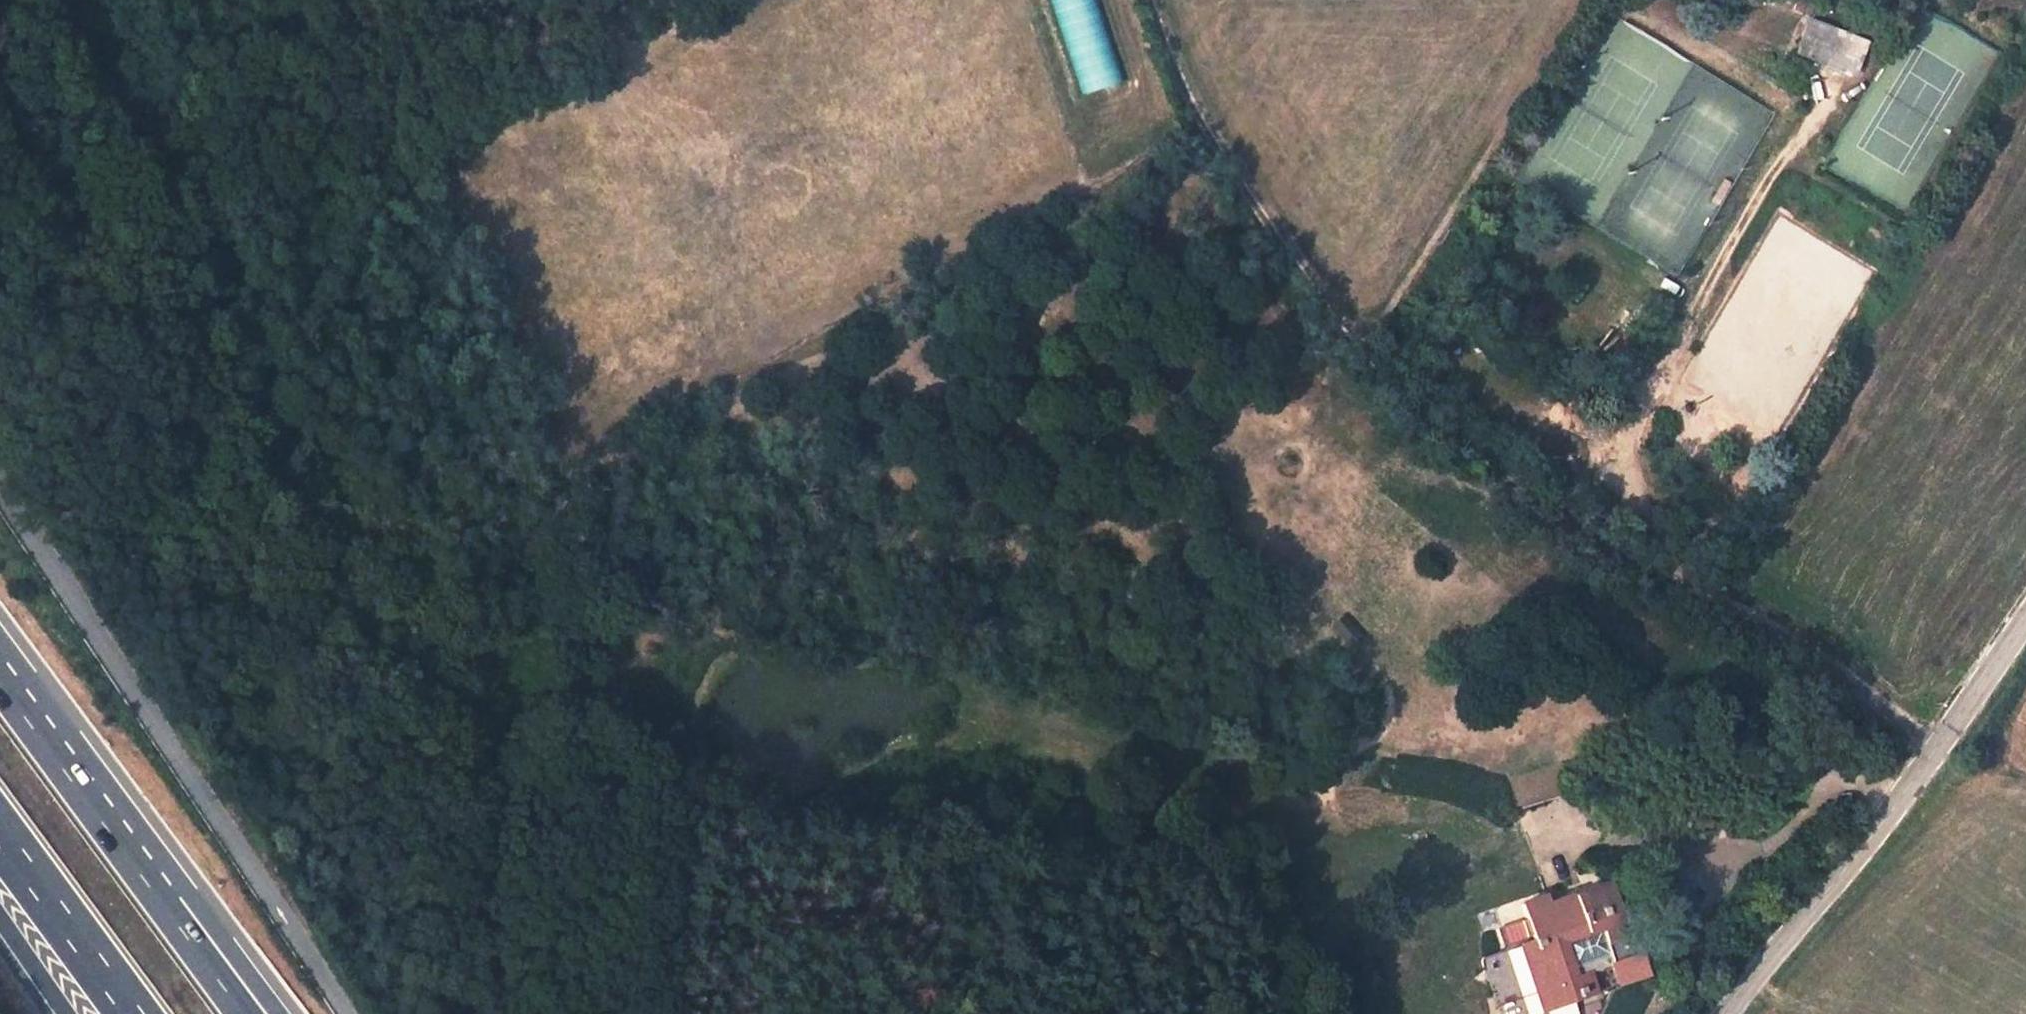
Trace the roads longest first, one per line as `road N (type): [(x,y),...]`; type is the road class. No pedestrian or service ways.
road 1 (track): [(1156,0),(1186,85),(1229,164),(1294,258),(1373,341),(1463,422),(1664,564),(1944,737)]
road 2 (unclassified): [(349,1013),(0,491)]
road 3 (unclassified): [(2025,619),(1944,737),(1718,1013)]
road 4 (track): [(1578,500),(1814,105)]
road 5 (motorway): [(169,909),(0,679)]
road 6 (motorway): [(0,834),(133,1013)]
road 7 (motorway): [(255,1013),(169,909)]
road 8 (motorway): [(246,1013),(169,909)]

